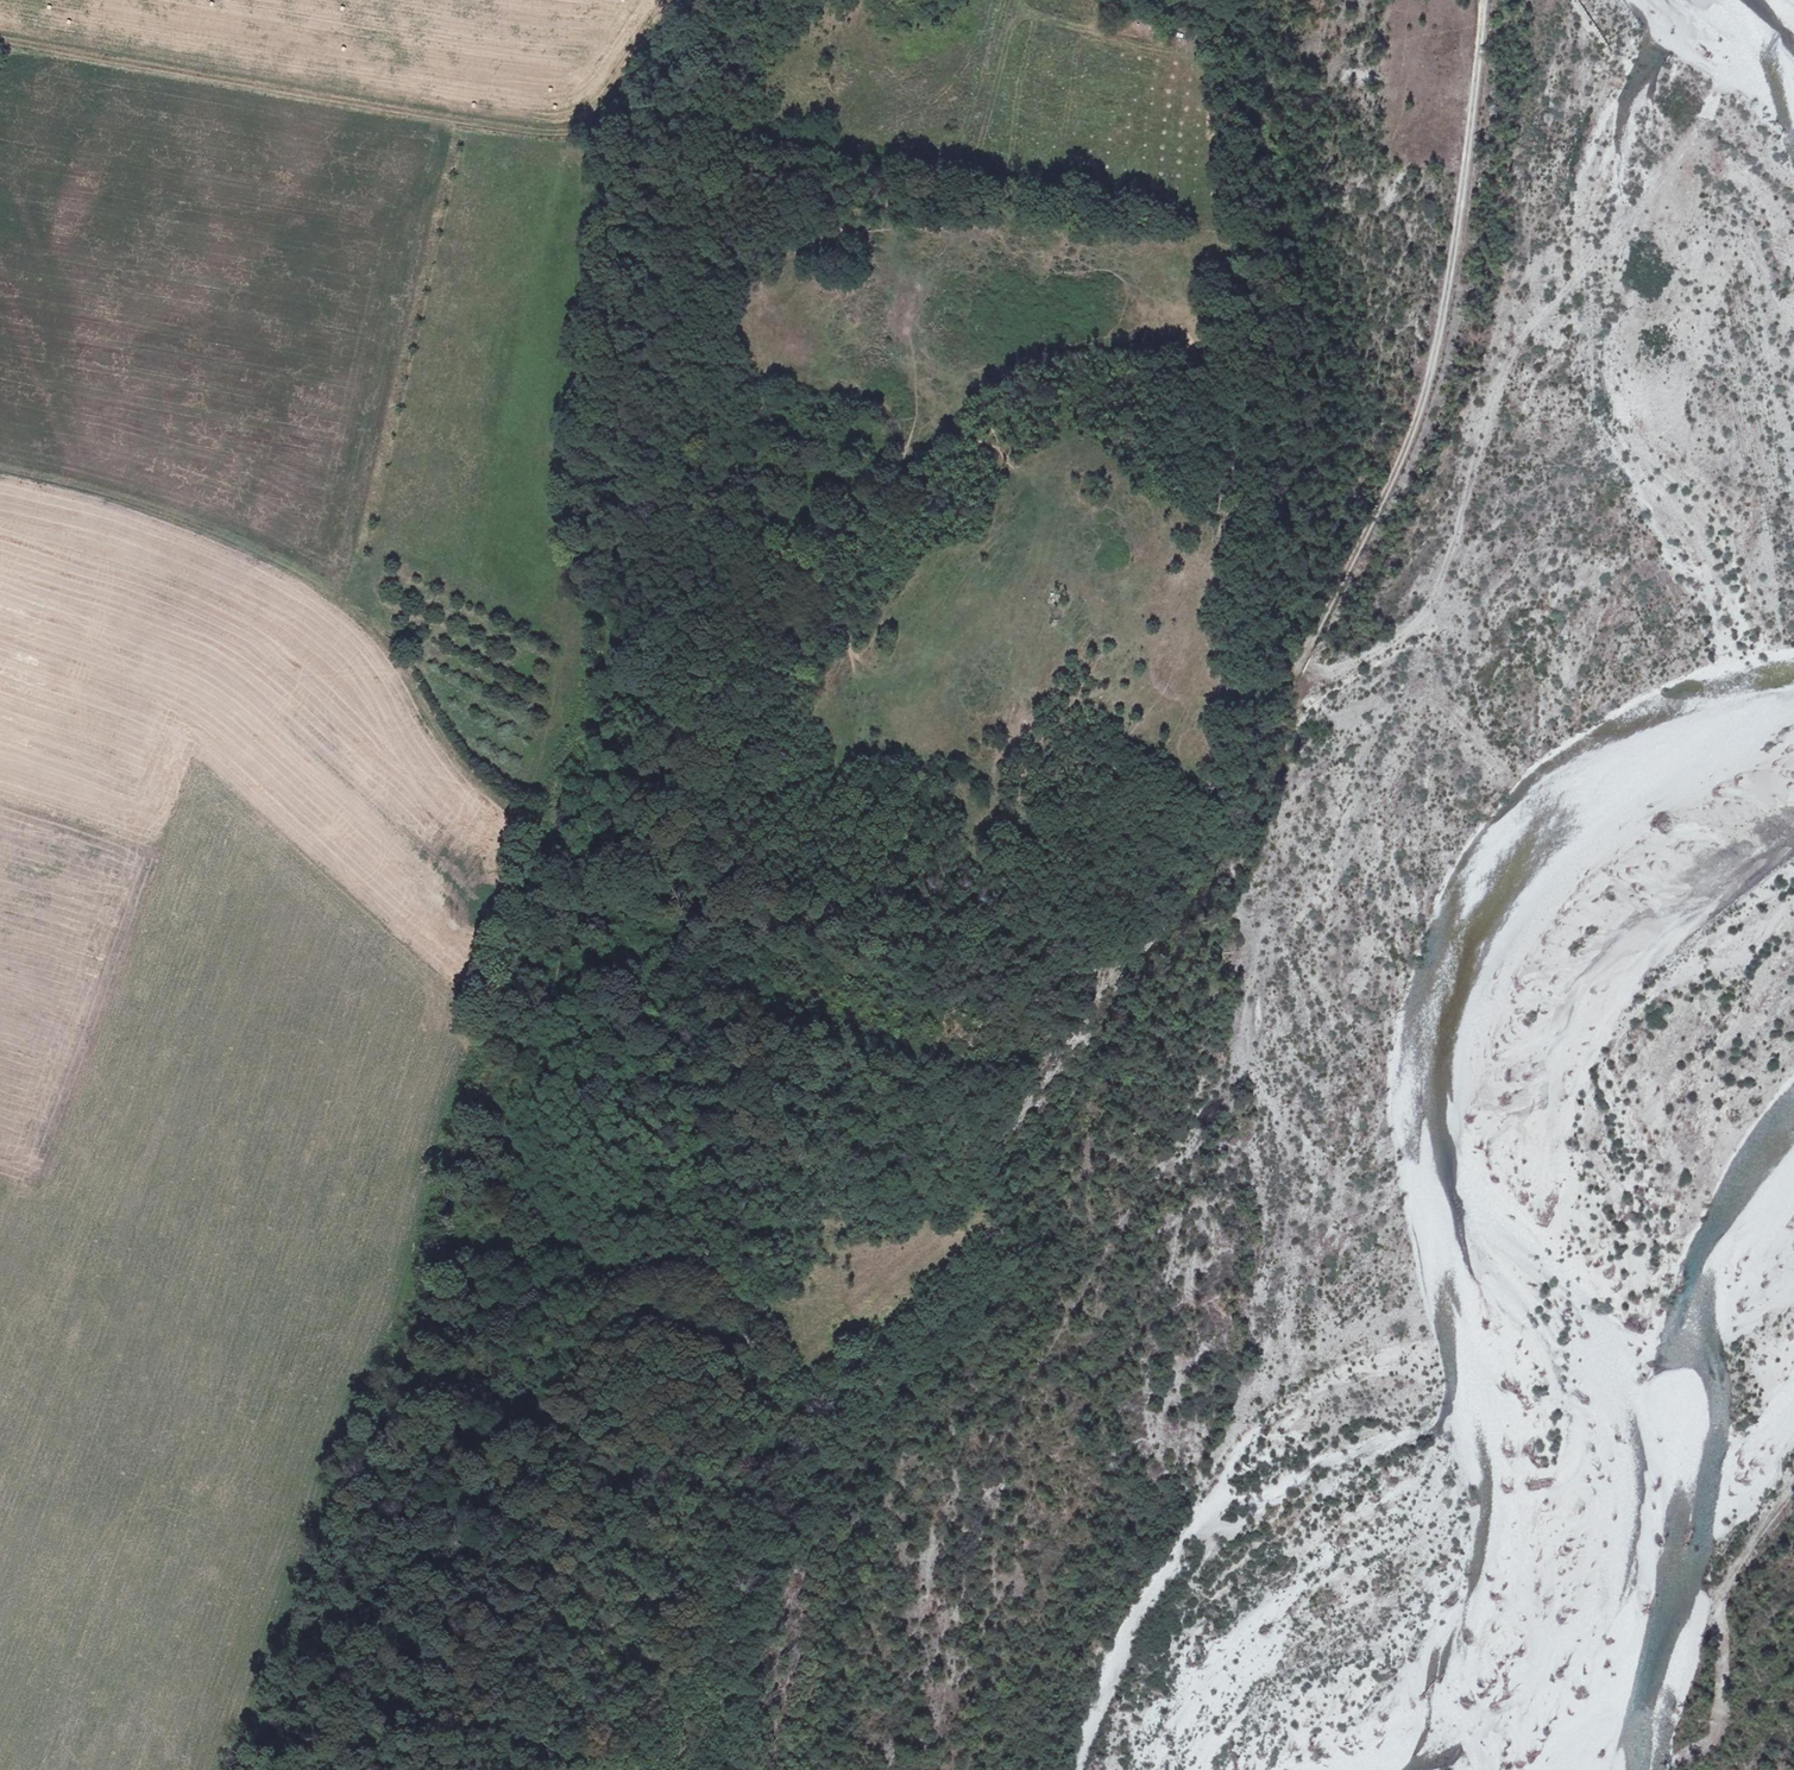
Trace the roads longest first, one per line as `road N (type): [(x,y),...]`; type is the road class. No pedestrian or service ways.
road 1 (track): [(0,35),(560,130),(587,129),(616,112),(692,48)]
road 2 (track): [(0,471),(99,494),(230,540),(341,593),(402,649),(466,765),(507,808),(562,825)]
road 3 (track): [(1485,0),(1431,388),(1322,627)]

